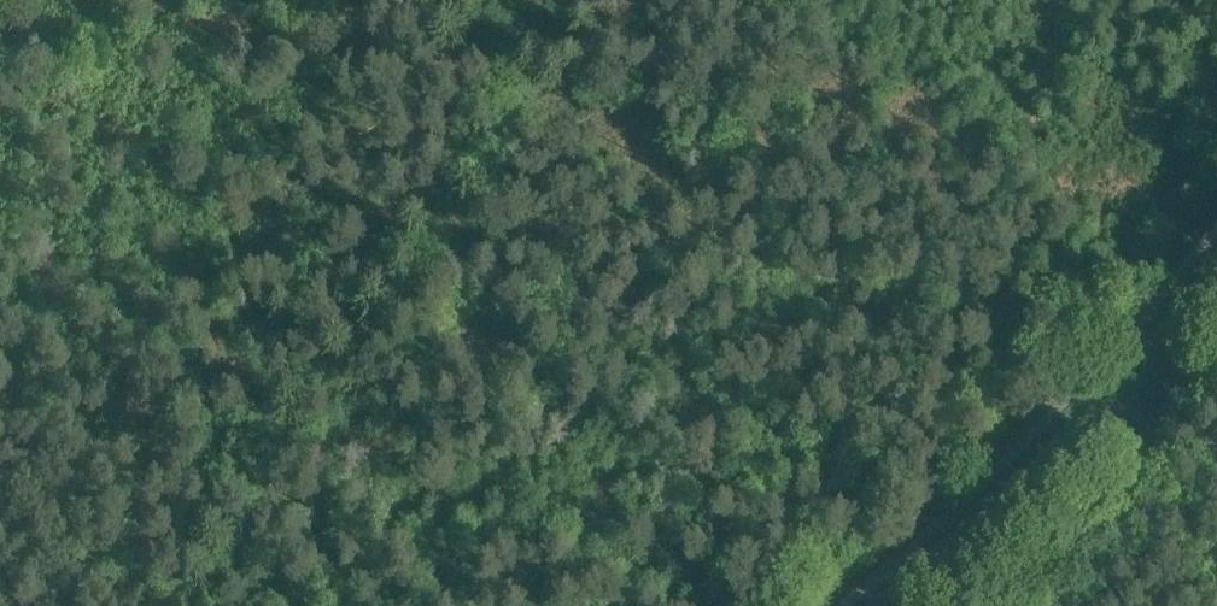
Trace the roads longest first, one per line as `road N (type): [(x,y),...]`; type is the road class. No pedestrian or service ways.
road 1 (track): [(209,605),(275,471),(324,396),(663,0)]
road 2 (secondary): [(898,605),(988,535),(1216,311)]

